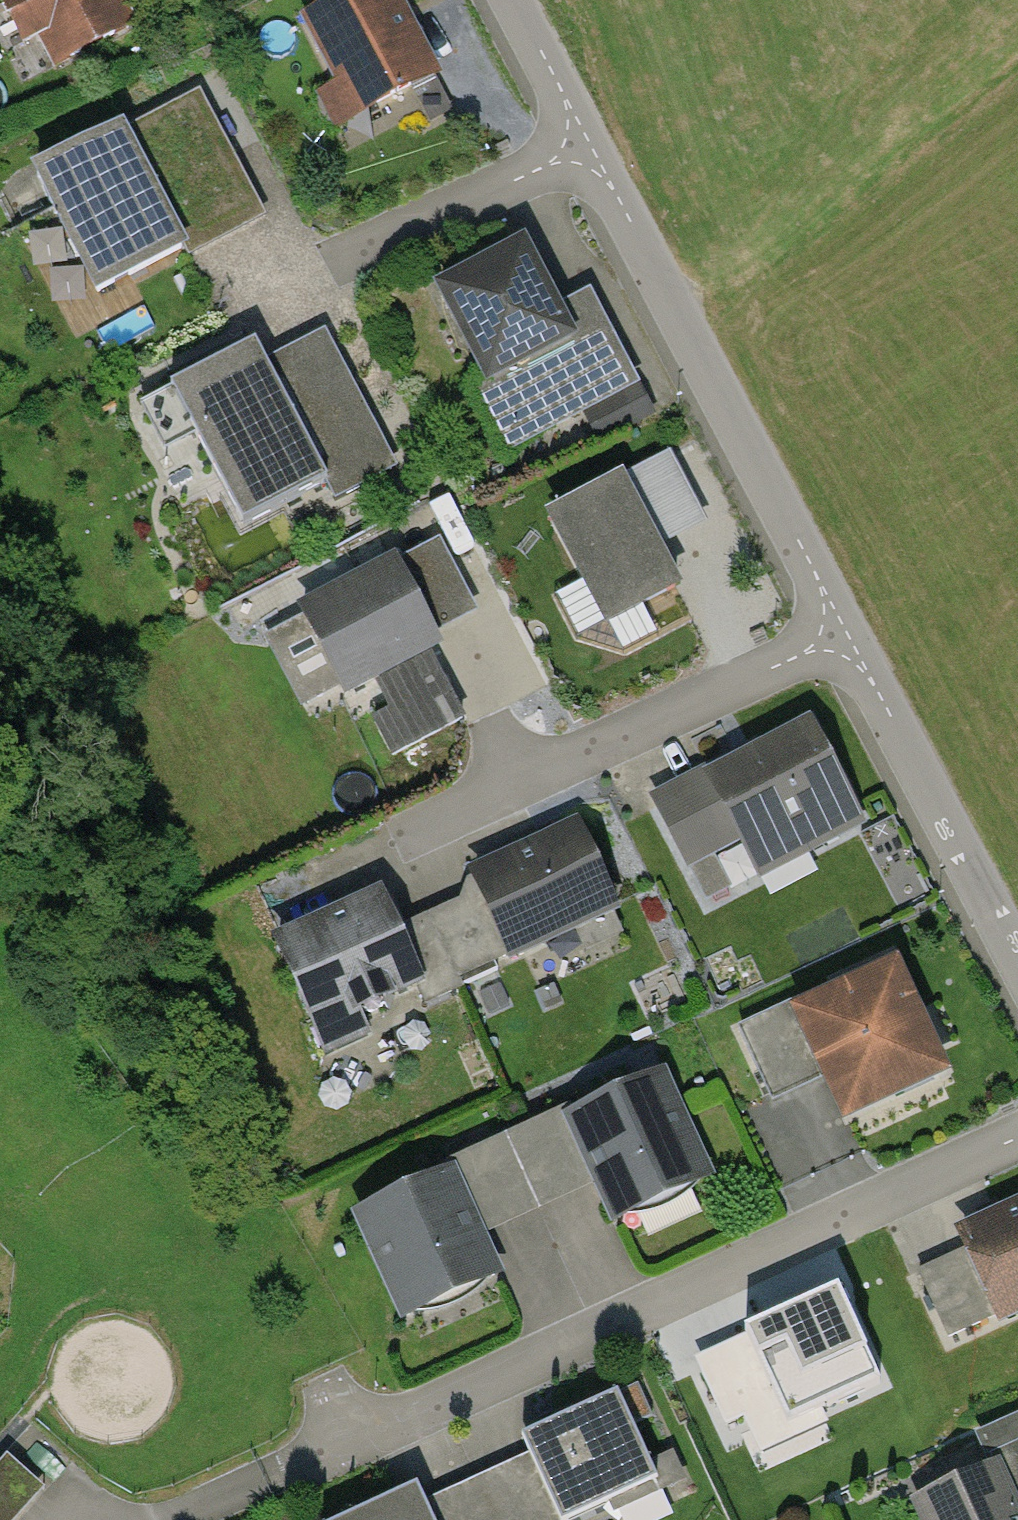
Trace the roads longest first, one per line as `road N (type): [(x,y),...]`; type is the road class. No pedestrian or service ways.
road 1 (residential): [(1017,1136),(169,1519)]
road 2 (residential): [(836,639),(311,874)]
road 3 (residential): [(836,639),(826,594),(607,179),(576,151)]
road 4 (residential): [(1017,959),(868,675),(836,639)]
road 5 (residential): [(576,151),(327,268)]
road 6 (residential): [(576,151),(569,103),(514,0)]

